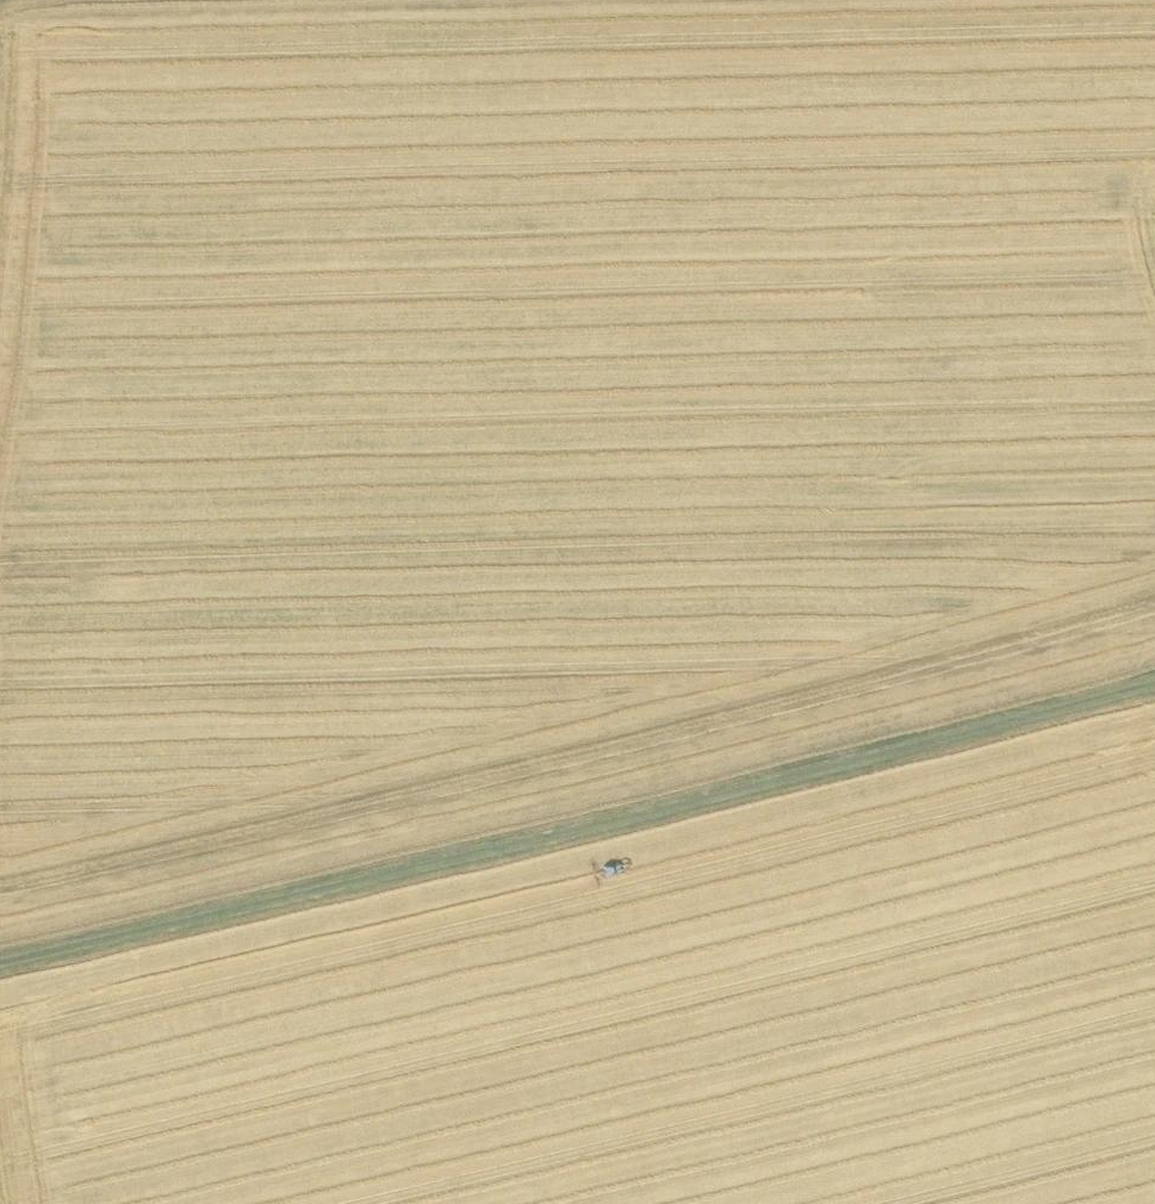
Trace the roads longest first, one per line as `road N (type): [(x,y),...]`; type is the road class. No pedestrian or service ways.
road 1 (track): [(1154,679),(0,962)]

